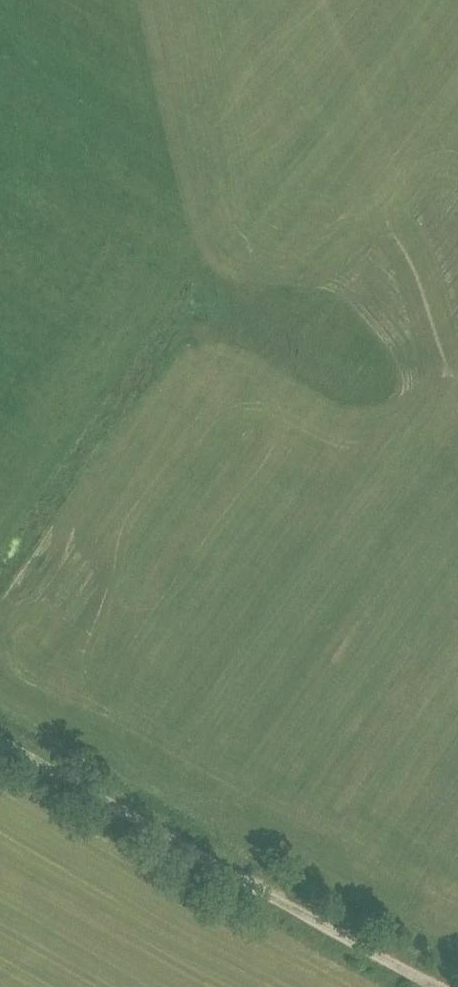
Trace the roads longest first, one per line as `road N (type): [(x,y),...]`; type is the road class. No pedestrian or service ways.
road 1 (track): [(421,986),(0,746)]

